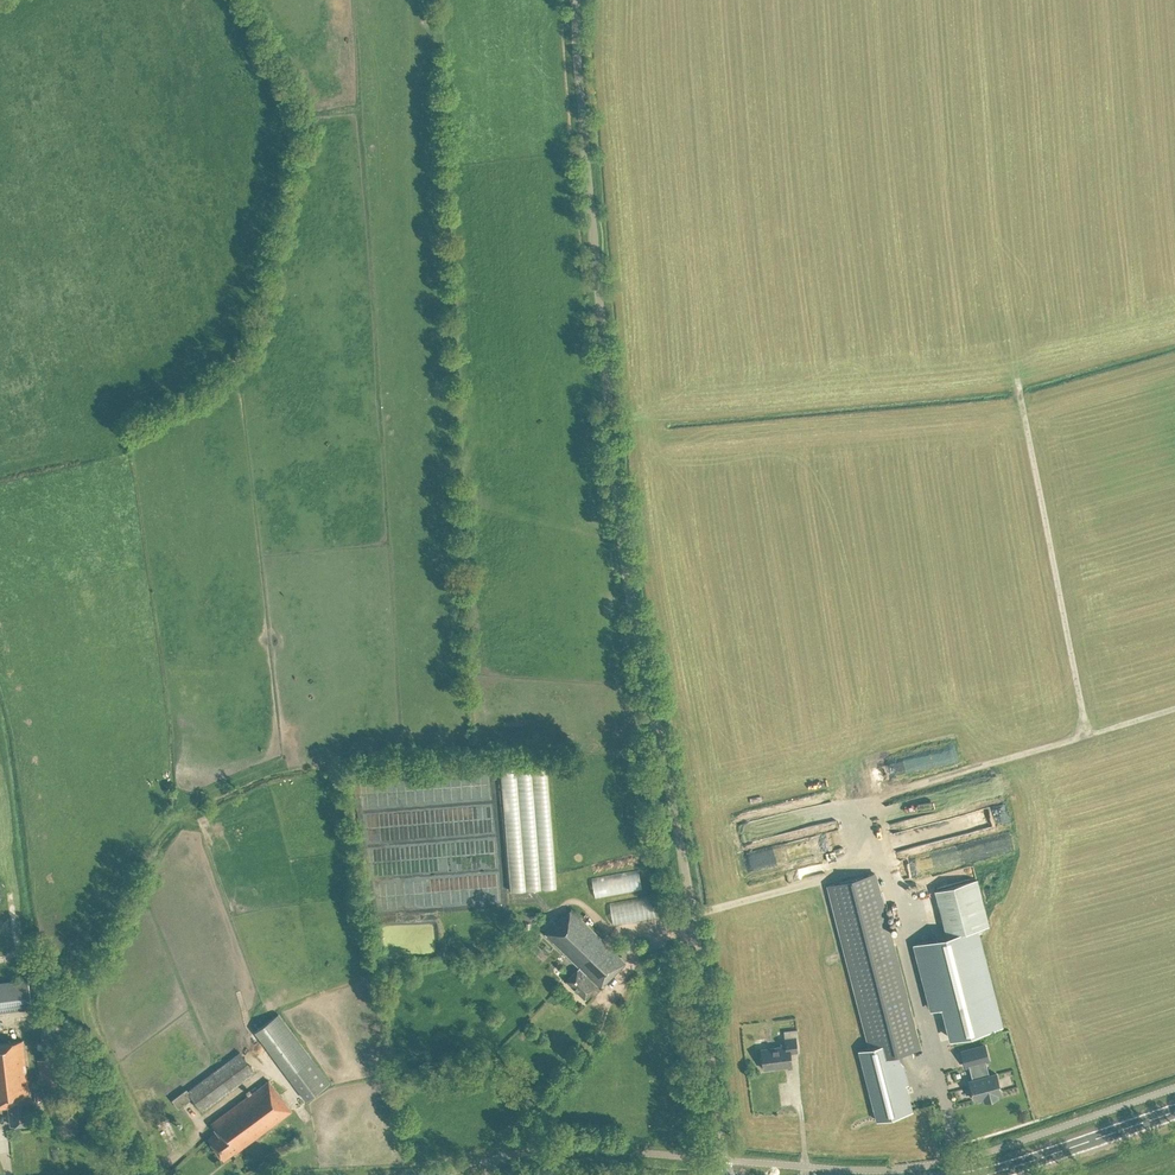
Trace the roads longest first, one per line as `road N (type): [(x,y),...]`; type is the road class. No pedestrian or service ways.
road 1 (unclassified): [(721,1174),(691,913),(622,543),(577,0)]
road 2 (track): [(631,972),(605,1000),(599,1028),(493,1160)]
road 3 (primary): [(987,1174),(1174,1109)]

